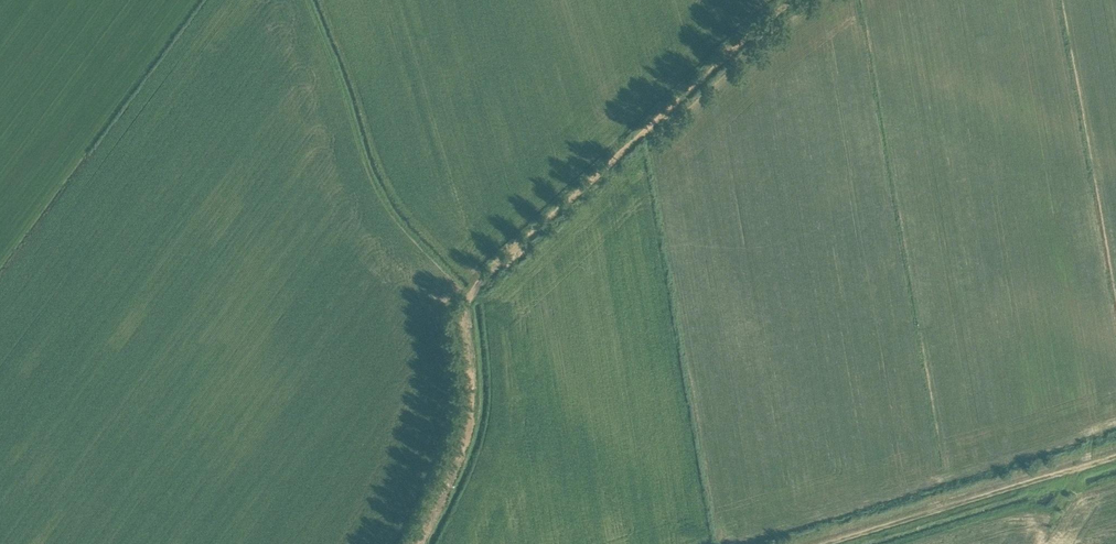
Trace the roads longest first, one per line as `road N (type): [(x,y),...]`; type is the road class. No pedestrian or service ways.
road 1 (track): [(411,543),(461,443),(470,378),(463,311),(472,292),(740,41),(796,0)]

